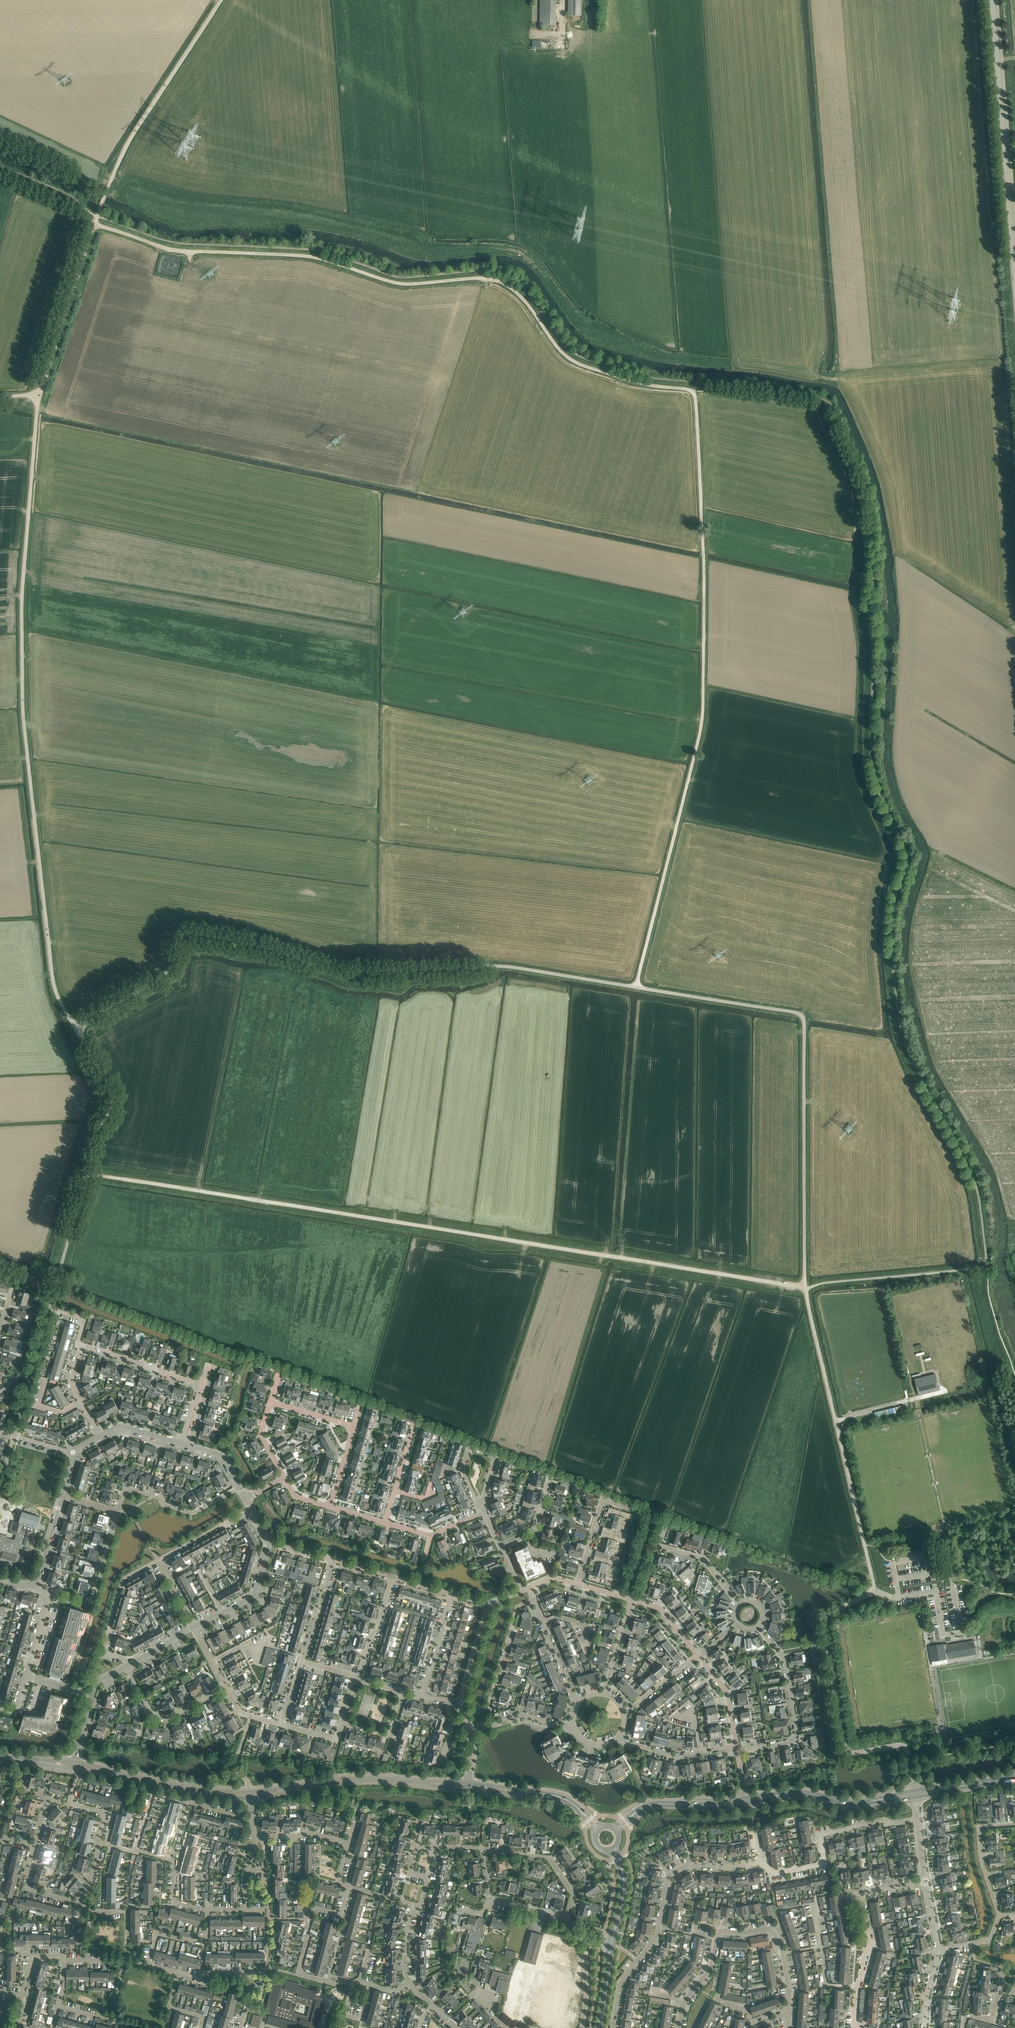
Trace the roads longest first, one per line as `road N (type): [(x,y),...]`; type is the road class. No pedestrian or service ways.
road 1 (unclassified): [(914,1791),(904,1746),(853,1753),(845,1747),(825,1621),(874,1585),(806,1289),(803,1017),(505,966),(337,970),(200,935),(183,942),(161,978),(88,1021)]
road 2 (track): [(94,225),(170,249),(315,257),(401,287),(495,279),(520,295),(576,362),(695,396),(703,718),(636,988)]
road 3 (track): [(806,1289),(86,1174)]
road 4 (unclassified): [(74,1023),(53,975),(24,717),(22,600),(38,401)]
road 5 (unclassified): [(42,389),(123,153),(222,0)]
road 6 (unclassified): [(52,1299),(90,1146),(110,1109),(109,1088),(81,1037)]
road 7 (residential): [(613,2027),(619,1982),(658,1936),(669,1874),(688,1865),(760,1862)]
road 8 (tertiary): [(1014,256),(994,0)]
road 9 (residential): [(616,1595),(641,1510),(603,1499),(578,1584)]
road 10 (residential): [(857,2027),(869,1943),(862,1895),(926,1881)]
road 11 (residential): [(738,1751),(799,1738),(786,1662),(759,1625)]
road 12 (residential): [(353,1982),(306,1975),(300,1967),(307,1906),(341,1913),(349,1887)]
road 13 (residential): [(775,1872),(820,1864),(820,1834),(918,1818)]
road 14 (residential): [(642,1602),(656,1552),(666,1547),(704,1558),(741,1605)]
road 15 (tertiary): [(440,1784),(371,1778),(284,1790)]
road 16 (residential): [(117,1511),(132,1489),(188,1512),(241,1487)]
road 17 (residential): [(496,1723),(490,1704),(518,1607),(535,1599)]
road 18 (residential): [(567,1920),(574,1894),(549,1857),(482,1849)]
road 19 (residential): [(697,1985),(721,1931),(771,1929),(783,1953)]
road 20 (residential): [(117,1511),(91,1601),(50,1593)]
road 21 (residential): [(567,1920),(489,1899),(482,1849)]
road 22 (residential): [(203,1384),(81,1345)]
road 23 (residential): [(170,1859),(185,1804),(253,1819)]
road 24 (residential): [(1014,1825),(980,1829),(1000,1916)]
road 25 (residential): [(620,1738),(676,1756),(738,1751)]

